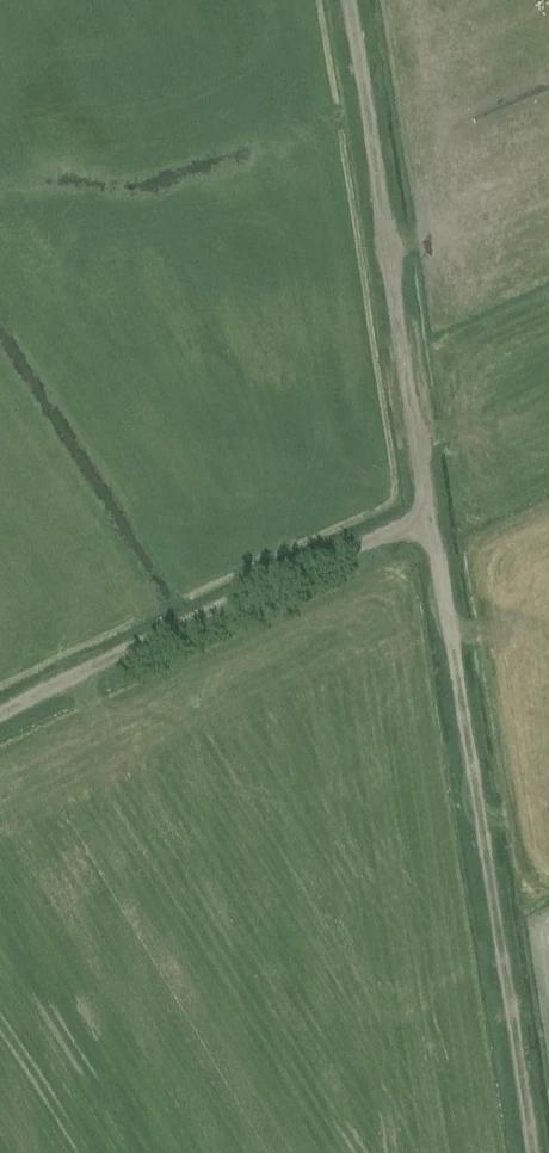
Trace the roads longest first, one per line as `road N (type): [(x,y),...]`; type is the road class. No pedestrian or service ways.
road 1 (track): [(534,1152),(353,0)]
road 2 (track): [(0,724),(328,566),(436,526)]

